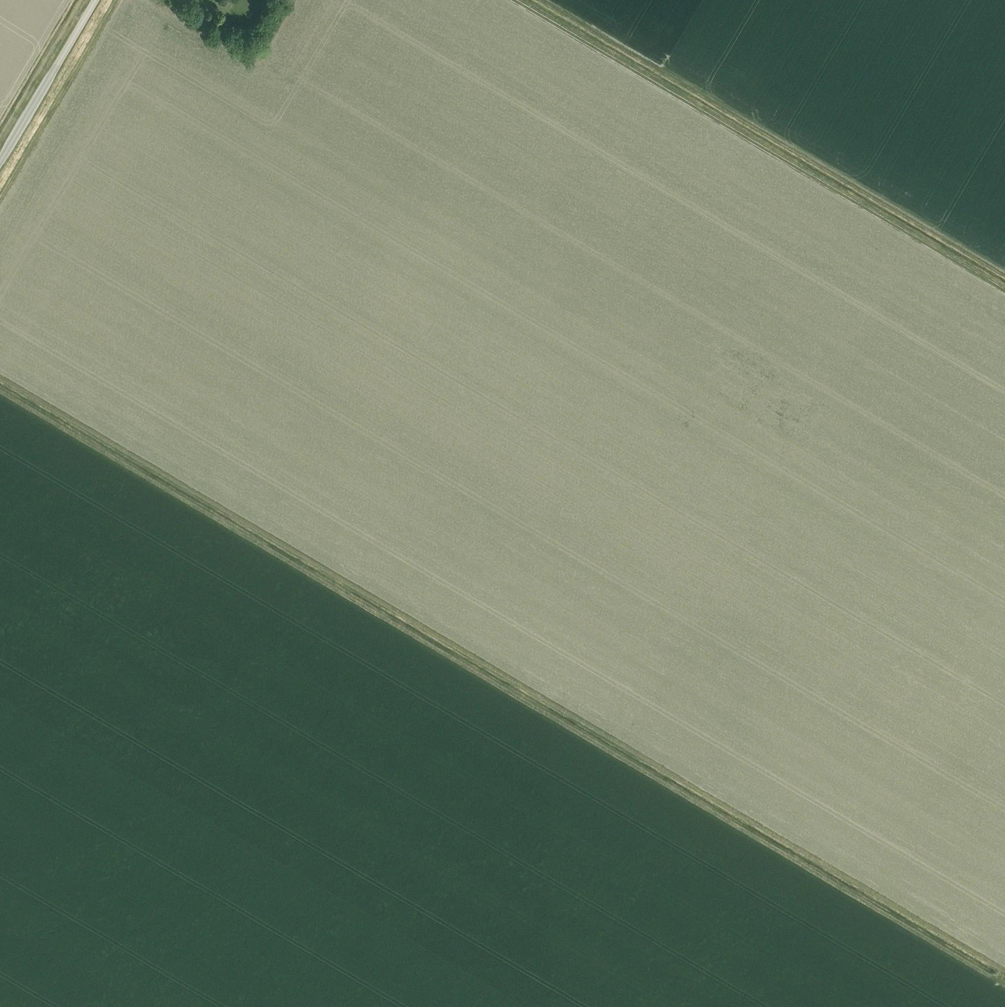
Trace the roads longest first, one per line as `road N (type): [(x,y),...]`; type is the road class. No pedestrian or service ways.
road 1 (unclassified): [(0,164),(97,0)]

